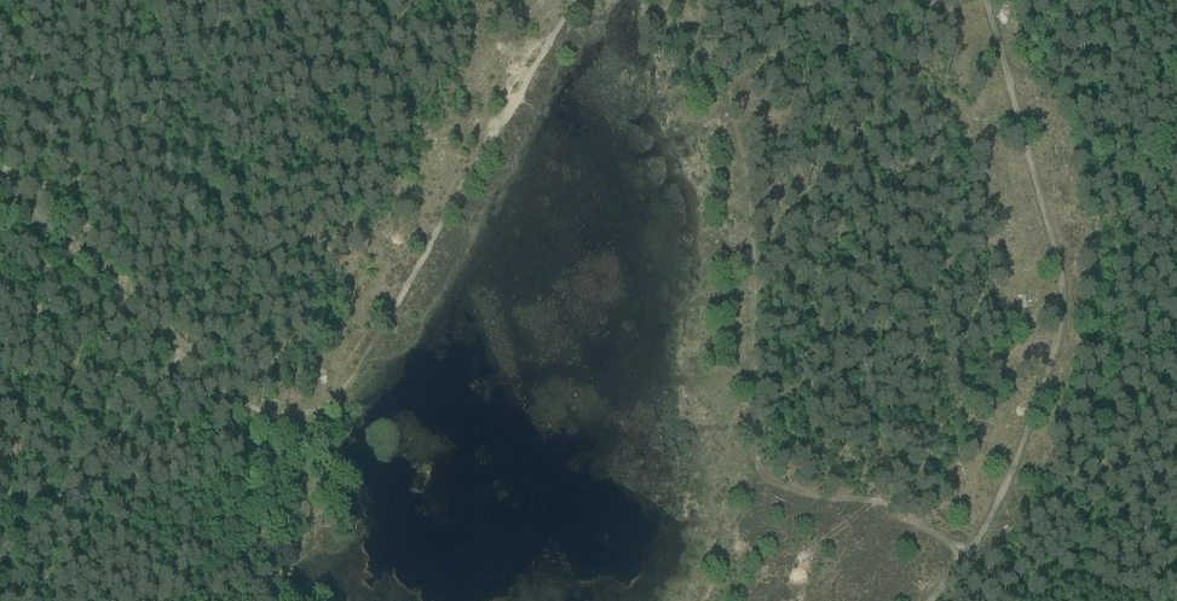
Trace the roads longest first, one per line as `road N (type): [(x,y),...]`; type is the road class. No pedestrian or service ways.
road 1 (track): [(573,0),(321,425),(300,435),(277,428),(0,174)]
road 2 (track): [(986,0),(1065,302),(1000,508),(931,600)]
road 3 (track): [(0,566),(196,357)]

